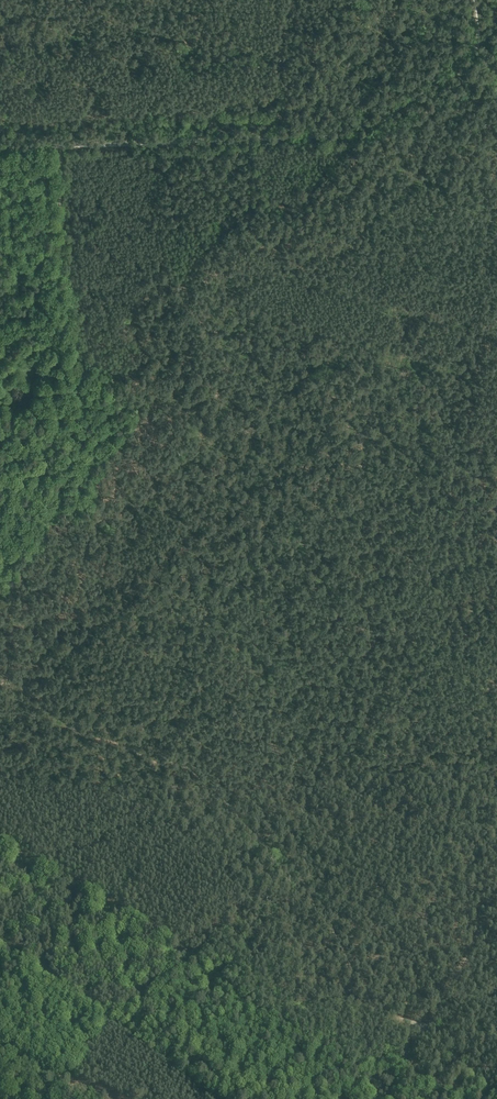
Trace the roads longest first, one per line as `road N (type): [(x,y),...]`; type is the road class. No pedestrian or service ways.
road 1 (track): [(0,685),(26,689),(83,733),(191,770),(295,870),(376,1007),(427,1030)]
road 2 (track): [(61,146),(362,127),(469,57),(476,44),(471,0)]
road 3 (track): [(0,421),(76,353),(60,252),(61,146)]
road 4 (track): [(427,1030),(496,896)]

